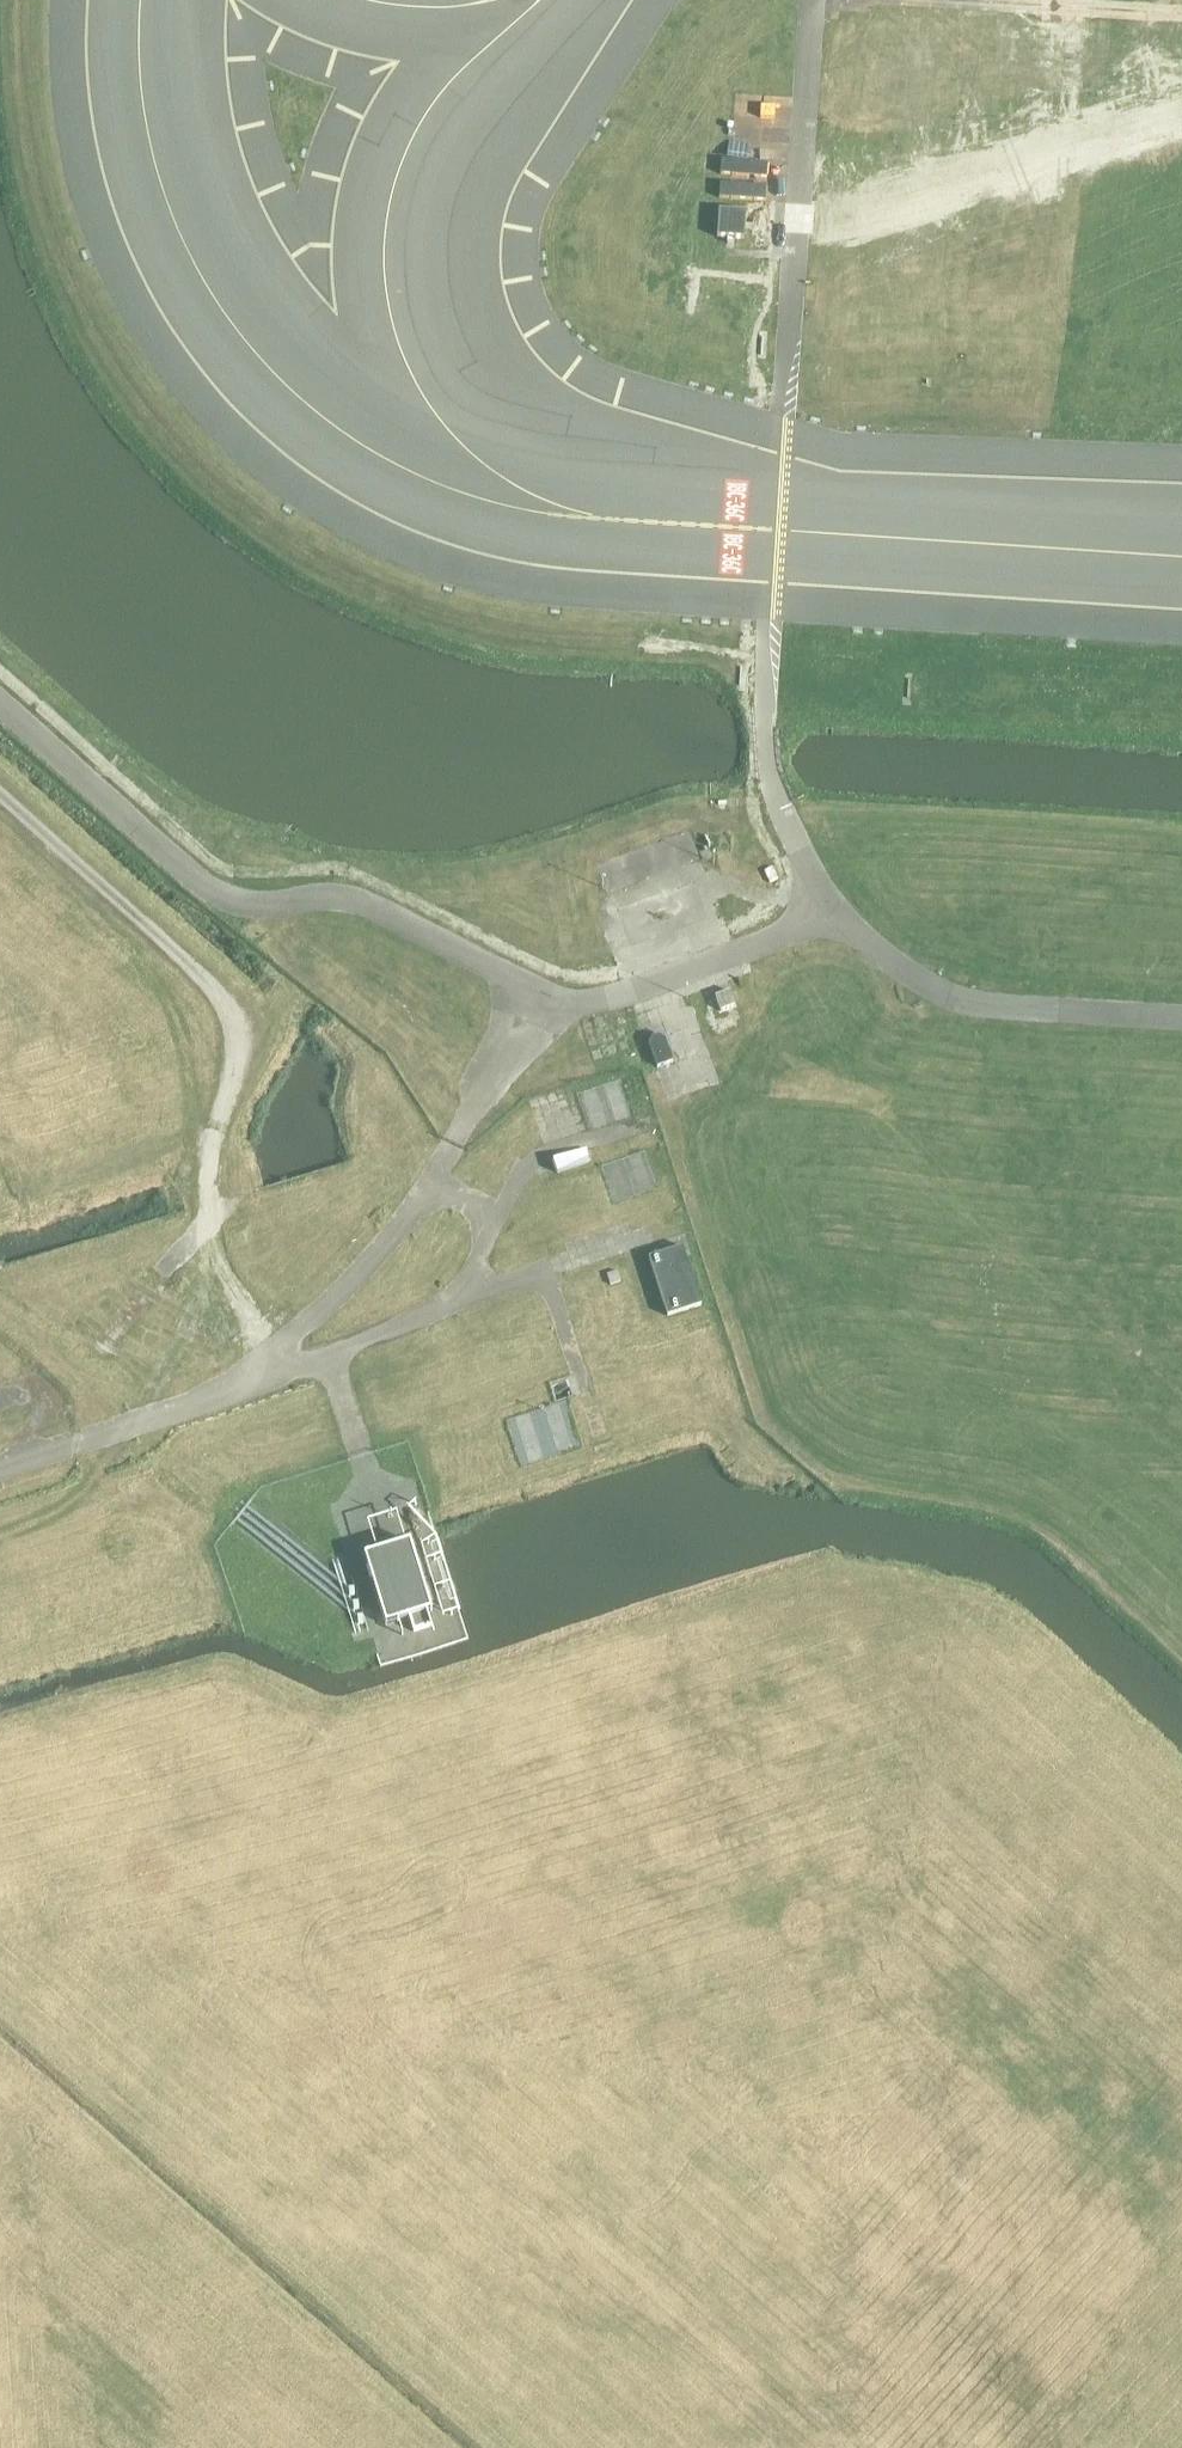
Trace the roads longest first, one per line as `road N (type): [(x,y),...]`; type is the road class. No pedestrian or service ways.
road 1 (track): [(282,1359),(217,1268),(204,1209),(208,1153),(239,1042),(221,992),(0,794)]

